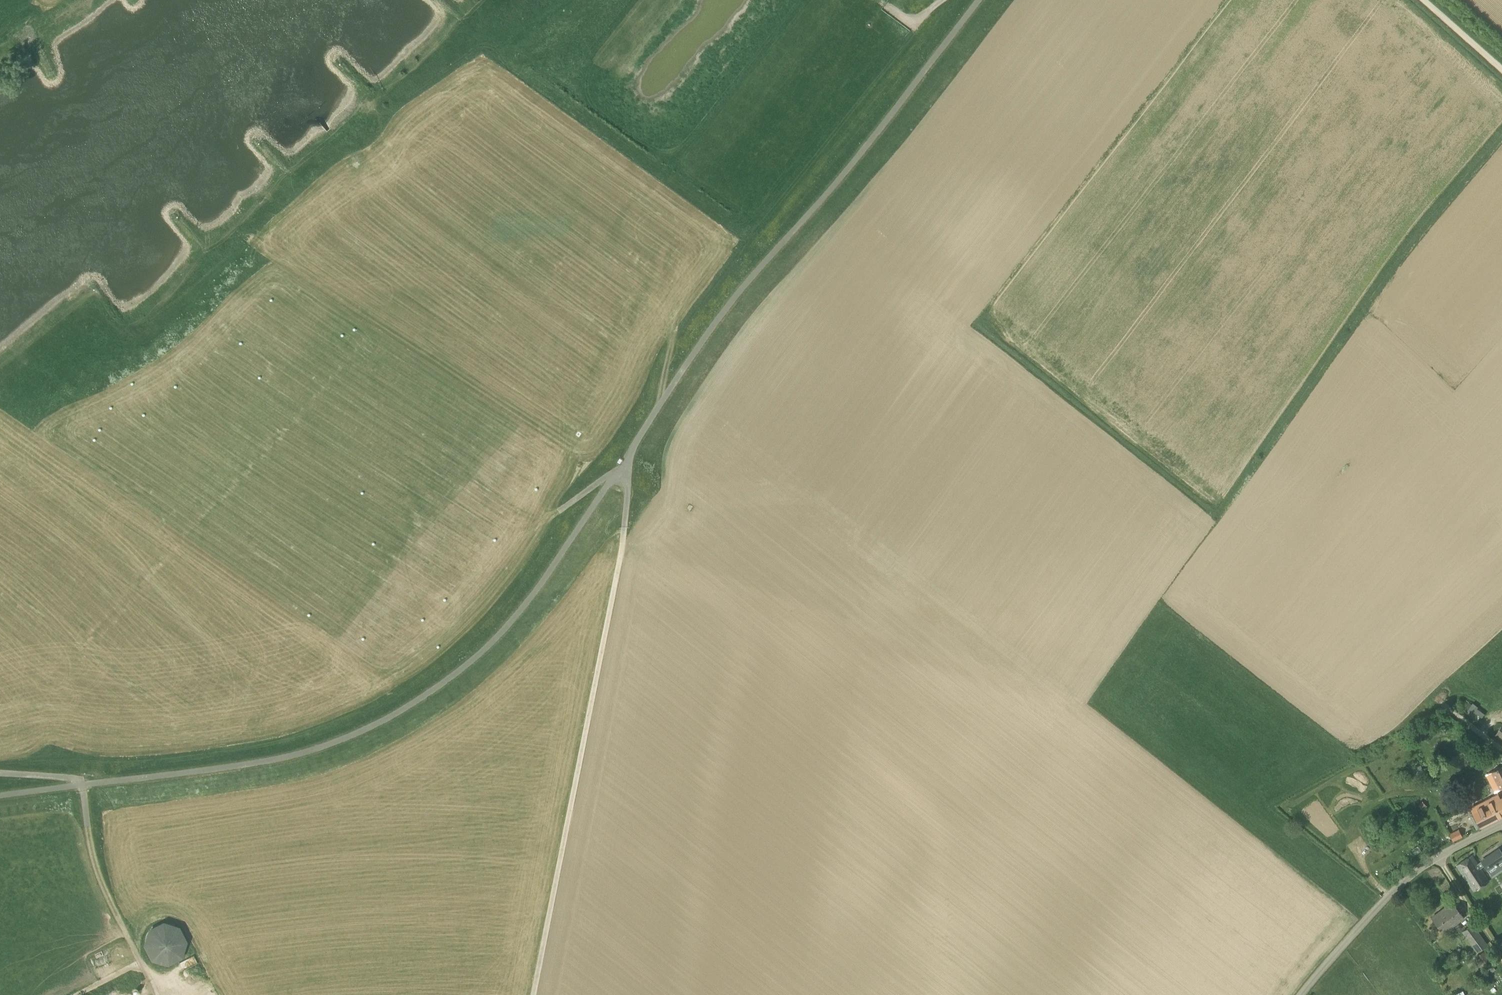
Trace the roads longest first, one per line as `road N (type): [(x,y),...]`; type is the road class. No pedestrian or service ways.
road 1 (track): [(534,521),(613,473),(628,478),(620,565),(533,994)]
road 2 (unclassified): [(1299,994),(1412,875),(1501,824)]

